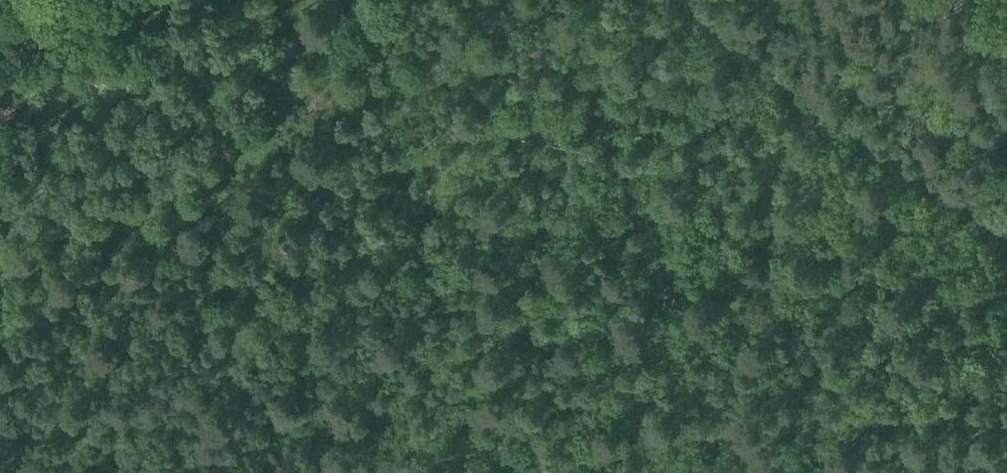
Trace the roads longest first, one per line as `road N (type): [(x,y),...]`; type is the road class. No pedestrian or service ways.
road 1 (track): [(682,0),(774,81),(1006,231)]

